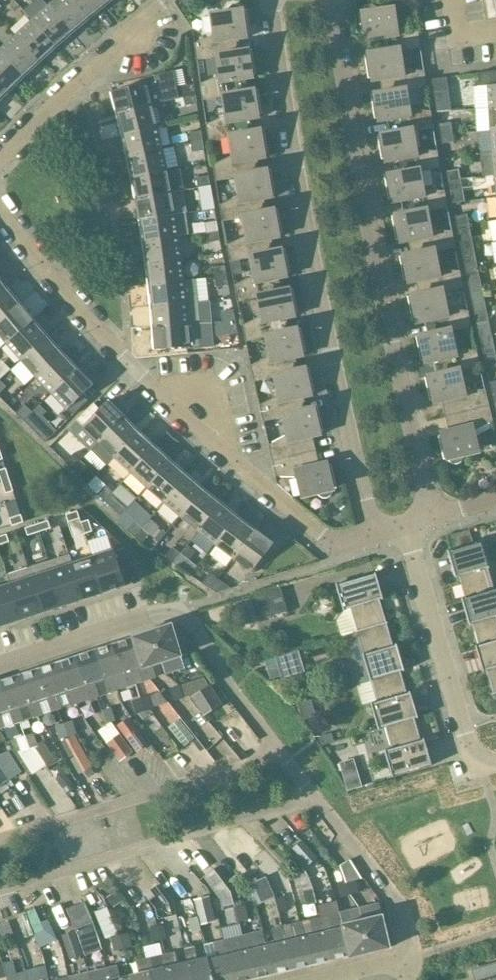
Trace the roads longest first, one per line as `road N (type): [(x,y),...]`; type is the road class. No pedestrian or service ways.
road 1 (residential): [(332,979),(404,965),(414,938),(409,910),(306,797),(180,607),(0,660)]
road 2 (residential): [(271,0),(294,161),(375,533)]
road 3 (residential): [(430,520),(333,0)]
road 4 (residential): [(375,533),(341,546),(194,428),(0,209)]
road 5 (residential): [(495,756),(469,743),(406,535)]
road 6 (residential): [(0,164),(162,0)]

